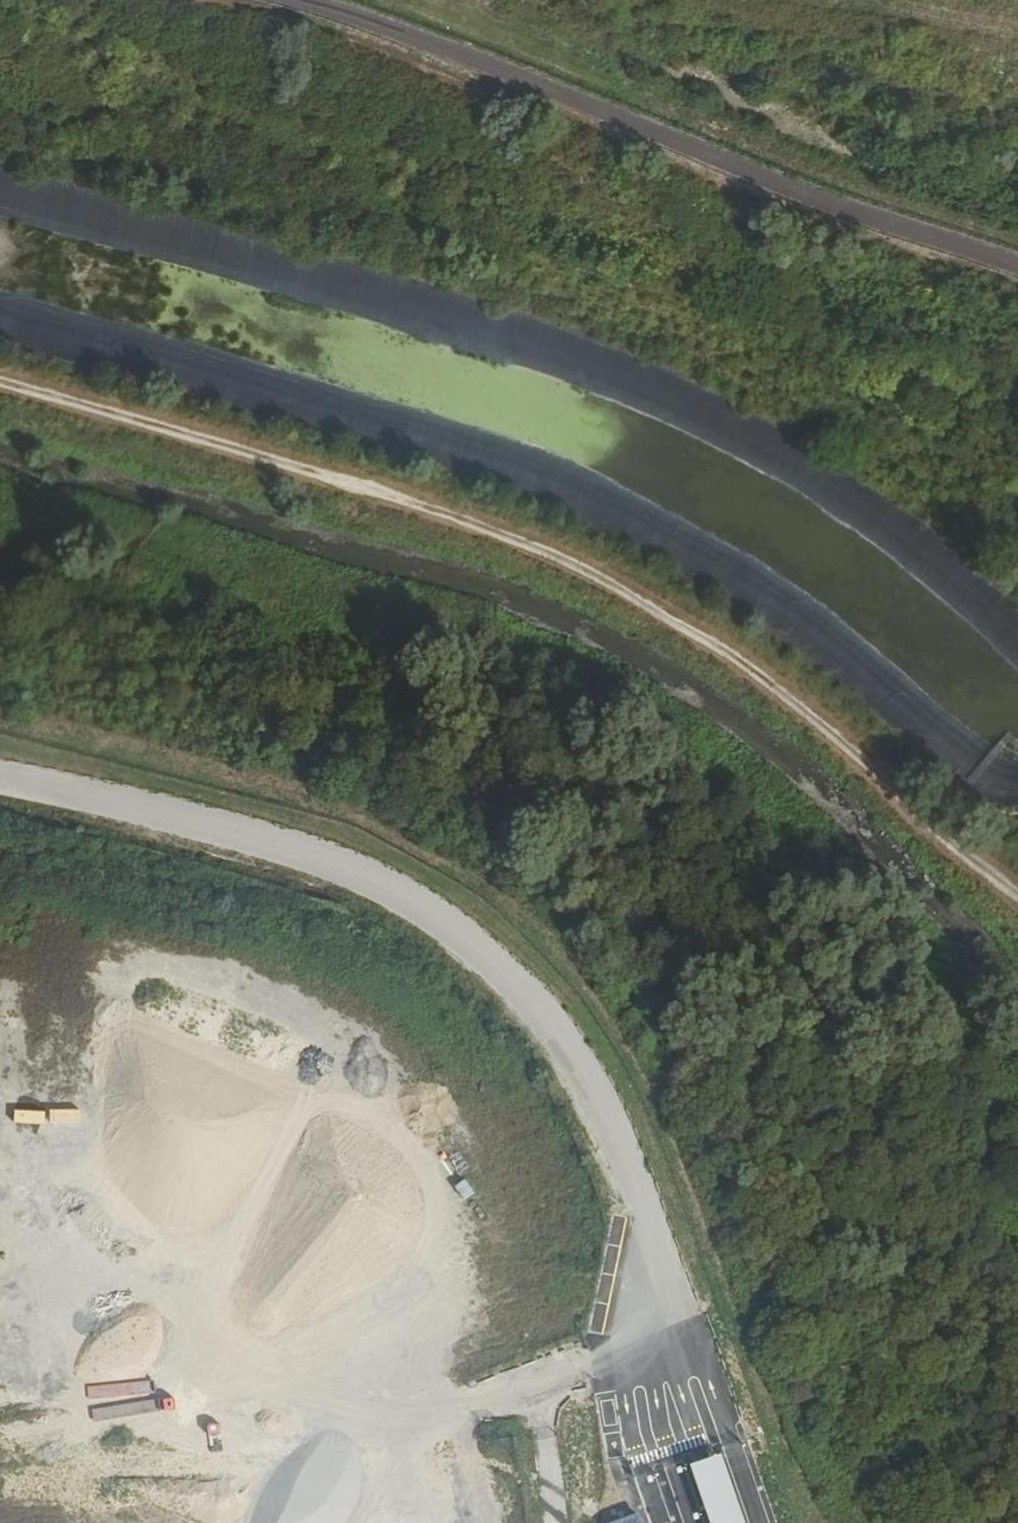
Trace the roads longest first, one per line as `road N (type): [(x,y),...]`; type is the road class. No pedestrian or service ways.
road 1 (track): [(748,1522),(716,1409),(606,1111),(545,1013),(474,943),(380,886),(241,839),(0,780)]
road 2 (track): [(0,383),(547,552),(686,628),(842,743),(1017,890)]

